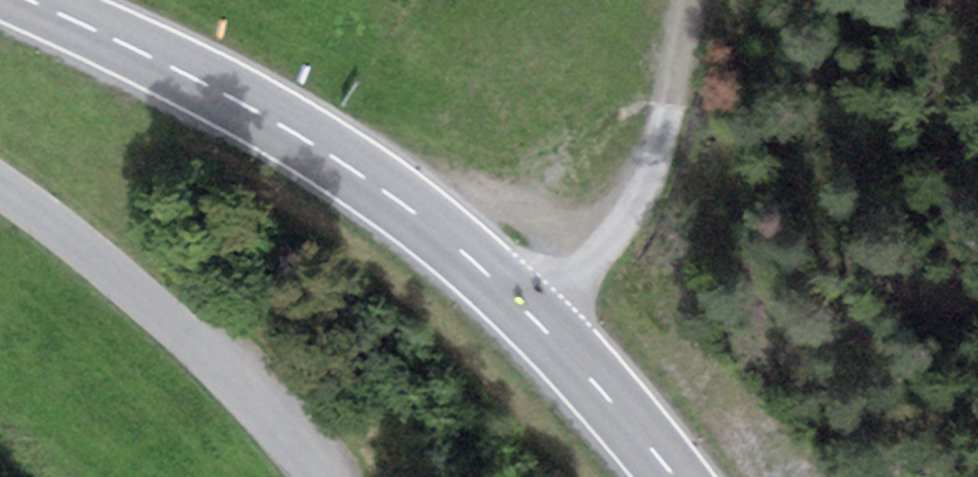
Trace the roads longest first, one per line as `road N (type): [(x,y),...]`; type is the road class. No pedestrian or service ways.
road 1 (secondary): [(24,0),(161,59),(384,192),(549,332),(673,476)]
road 2 (unclassified): [(0,185),(109,268),(229,381),(314,476)]
road 3 (track): [(549,332),(603,268),(662,143),(692,0)]

